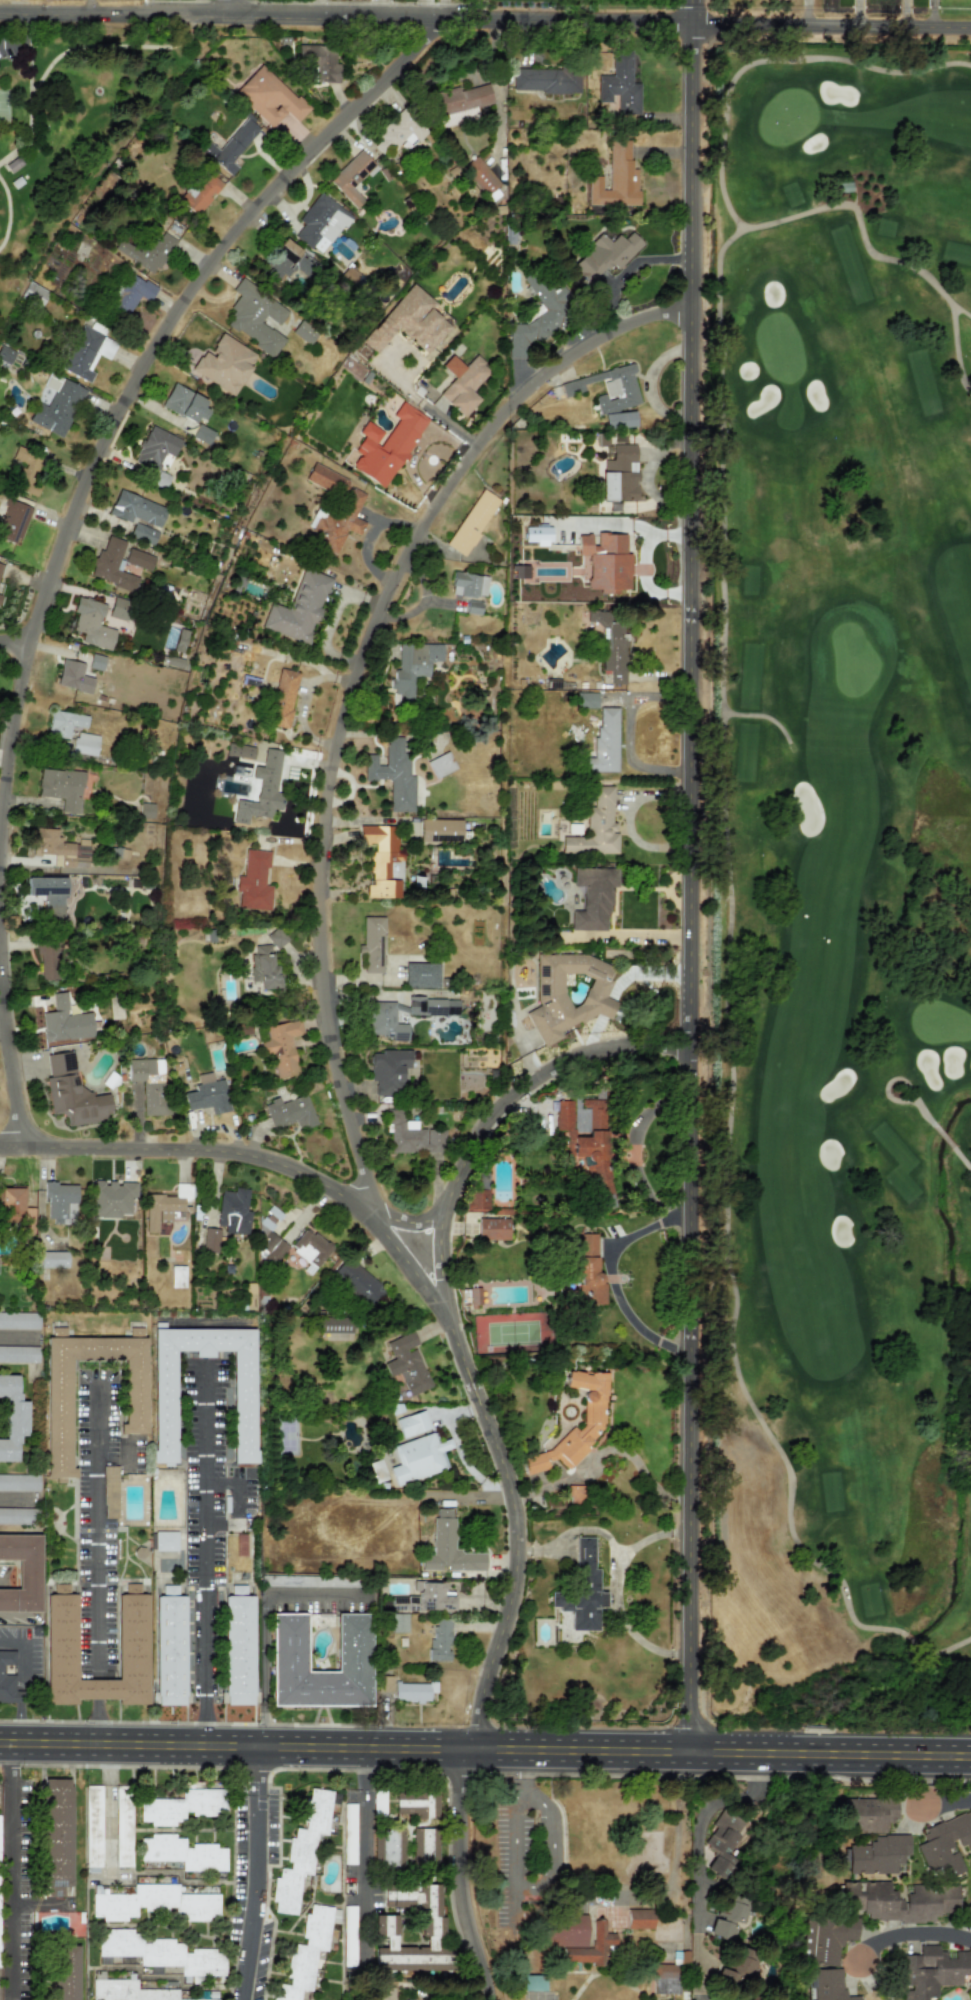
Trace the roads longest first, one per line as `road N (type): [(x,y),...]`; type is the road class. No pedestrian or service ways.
road 1 (residential): [(691,1753),(692,24)]
road 2 (residential): [(443,1304),(373,1210),(329,1047),(318,878),(341,709),(383,597),(428,513),(504,411),(540,376),(612,329),(663,313),(694,318)]
road 3 (secondary): [(0,1743),(970,1757)]
road 4 (residential): [(0,844),(26,642),(128,390),(230,234),(434,19)]
road 5 (residential): [(471,1749),(520,1550),(514,1496),(443,1304),(440,1237),(449,1193),(479,1132),(528,1081),(611,1045),(693,1040)]
road 6 (tertiary): [(0,11),(692,24)]
road 7 (residential): [(0,1148),(241,1156),(295,1170),(373,1210)]
road 8 (residential): [(759,1754),(749,1779),(716,1785),(700,1809),(699,1999)]
road 9 (residential): [(692,24),(970,29)]
road 10 (residential): [(471,1749),(456,1788),(451,1845),(488,1999)]
road 11 (residential): [(7,1999),(8,1743)]
road 12 (residential): [(246,1999),(258,1746)]
road 13 (residential): [(362,1788),(364,1953)]
road 14 (residential): [(20,1148),(0,995)]
road 15 (residential): [(970,1925),(900,1927),(859,1960)]

